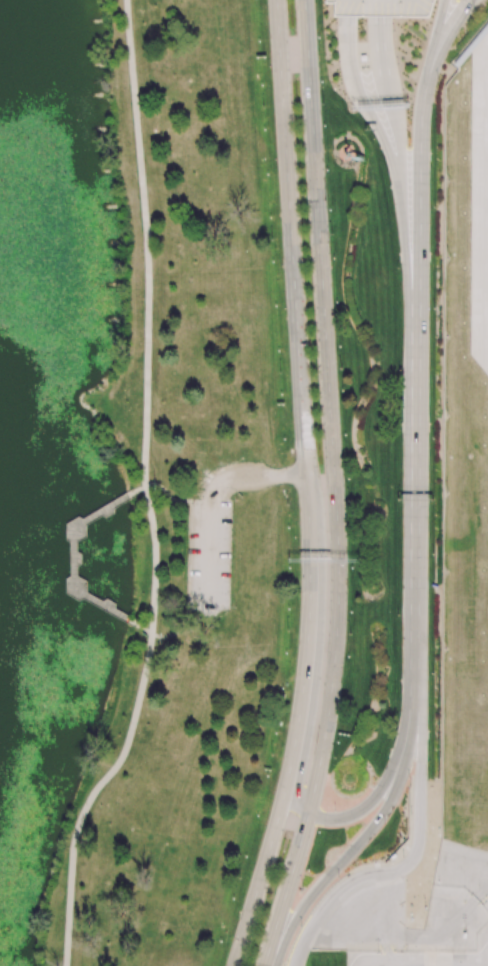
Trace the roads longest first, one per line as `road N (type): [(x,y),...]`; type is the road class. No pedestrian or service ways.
road 1 (primary): [(309,813),(332,690),(339,548),(304,0)]
road 2 (primary): [(277,0),(308,518)]
road 3 (primary): [(308,518),(306,667),(285,788)]
road 4 (primary): [(274,965),(305,907),(389,804),(396,768)]
road 5 (primary): [(285,788),(235,965)]
road 6 (primary): [(264,965),(309,813)]

